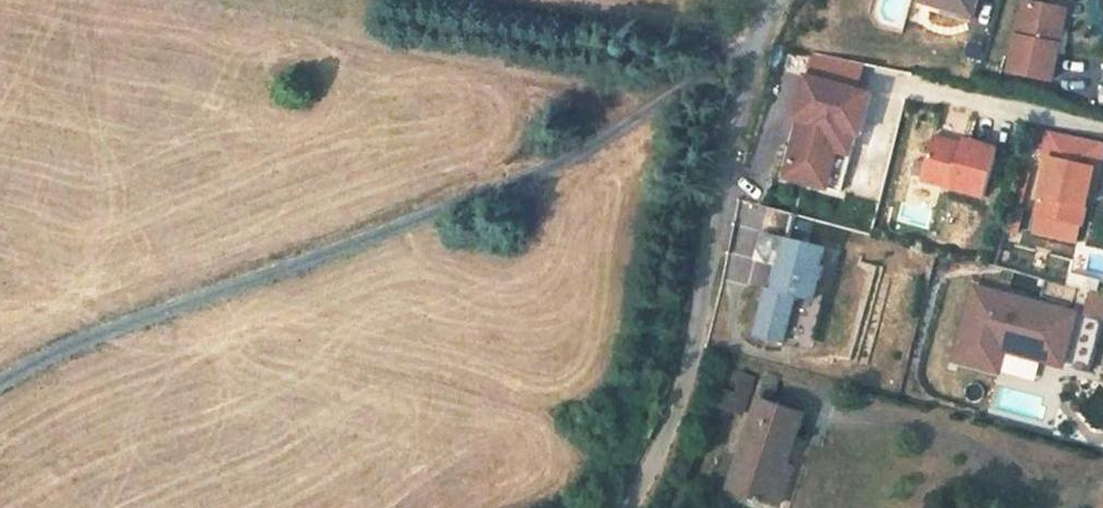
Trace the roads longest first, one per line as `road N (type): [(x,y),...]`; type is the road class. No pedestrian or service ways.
road 1 (residential): [(763,50),(529,162),(68,344),(0,380)]
road 2 (residential): [(624,507),(654,460),(688,350),(763,50)]
road 3 (track): [(583,0),(687,15),(763,50)]

